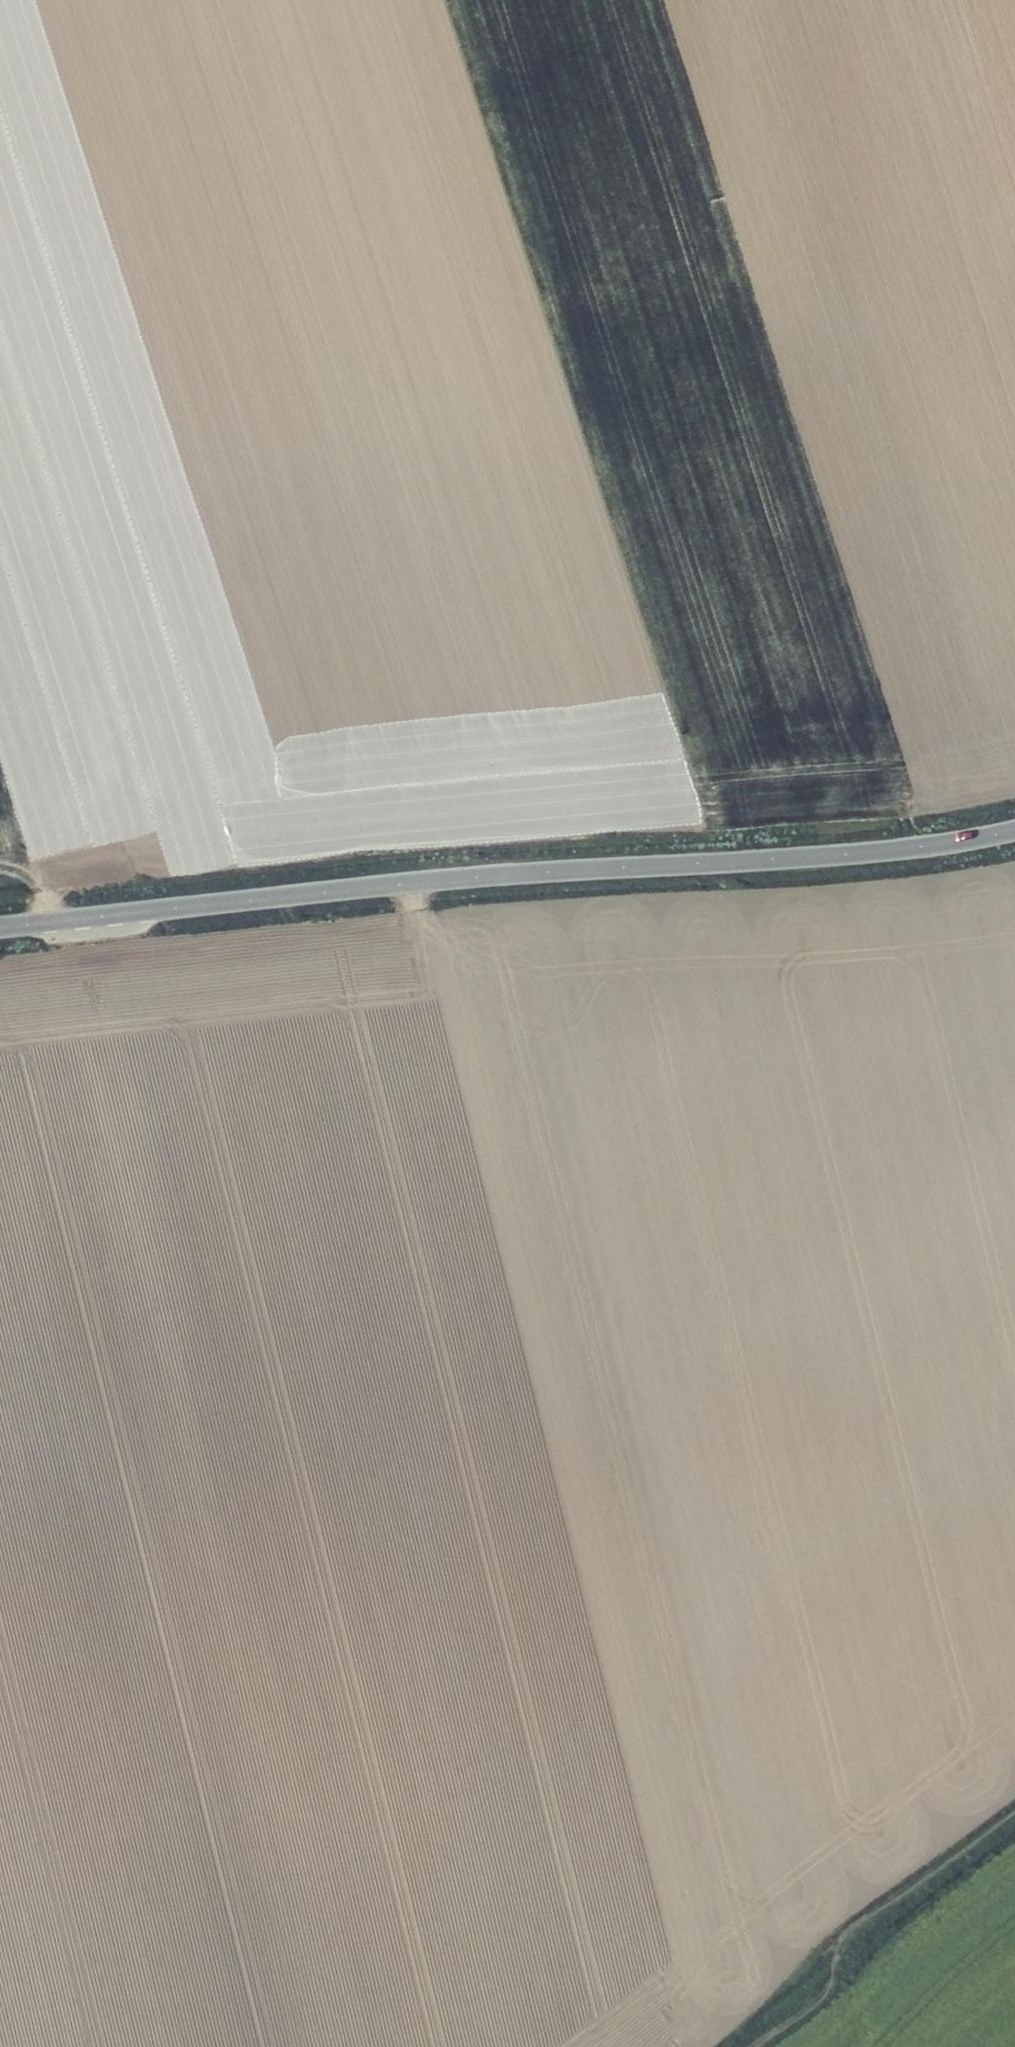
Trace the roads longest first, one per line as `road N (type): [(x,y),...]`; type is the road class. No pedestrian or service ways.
road 1 (unclassified): [(1014,830),(867,853),(451,878),(0,927)]
road 2 (track): [(751,2046),(836,1971),(839,1939),(1014,1811)]

